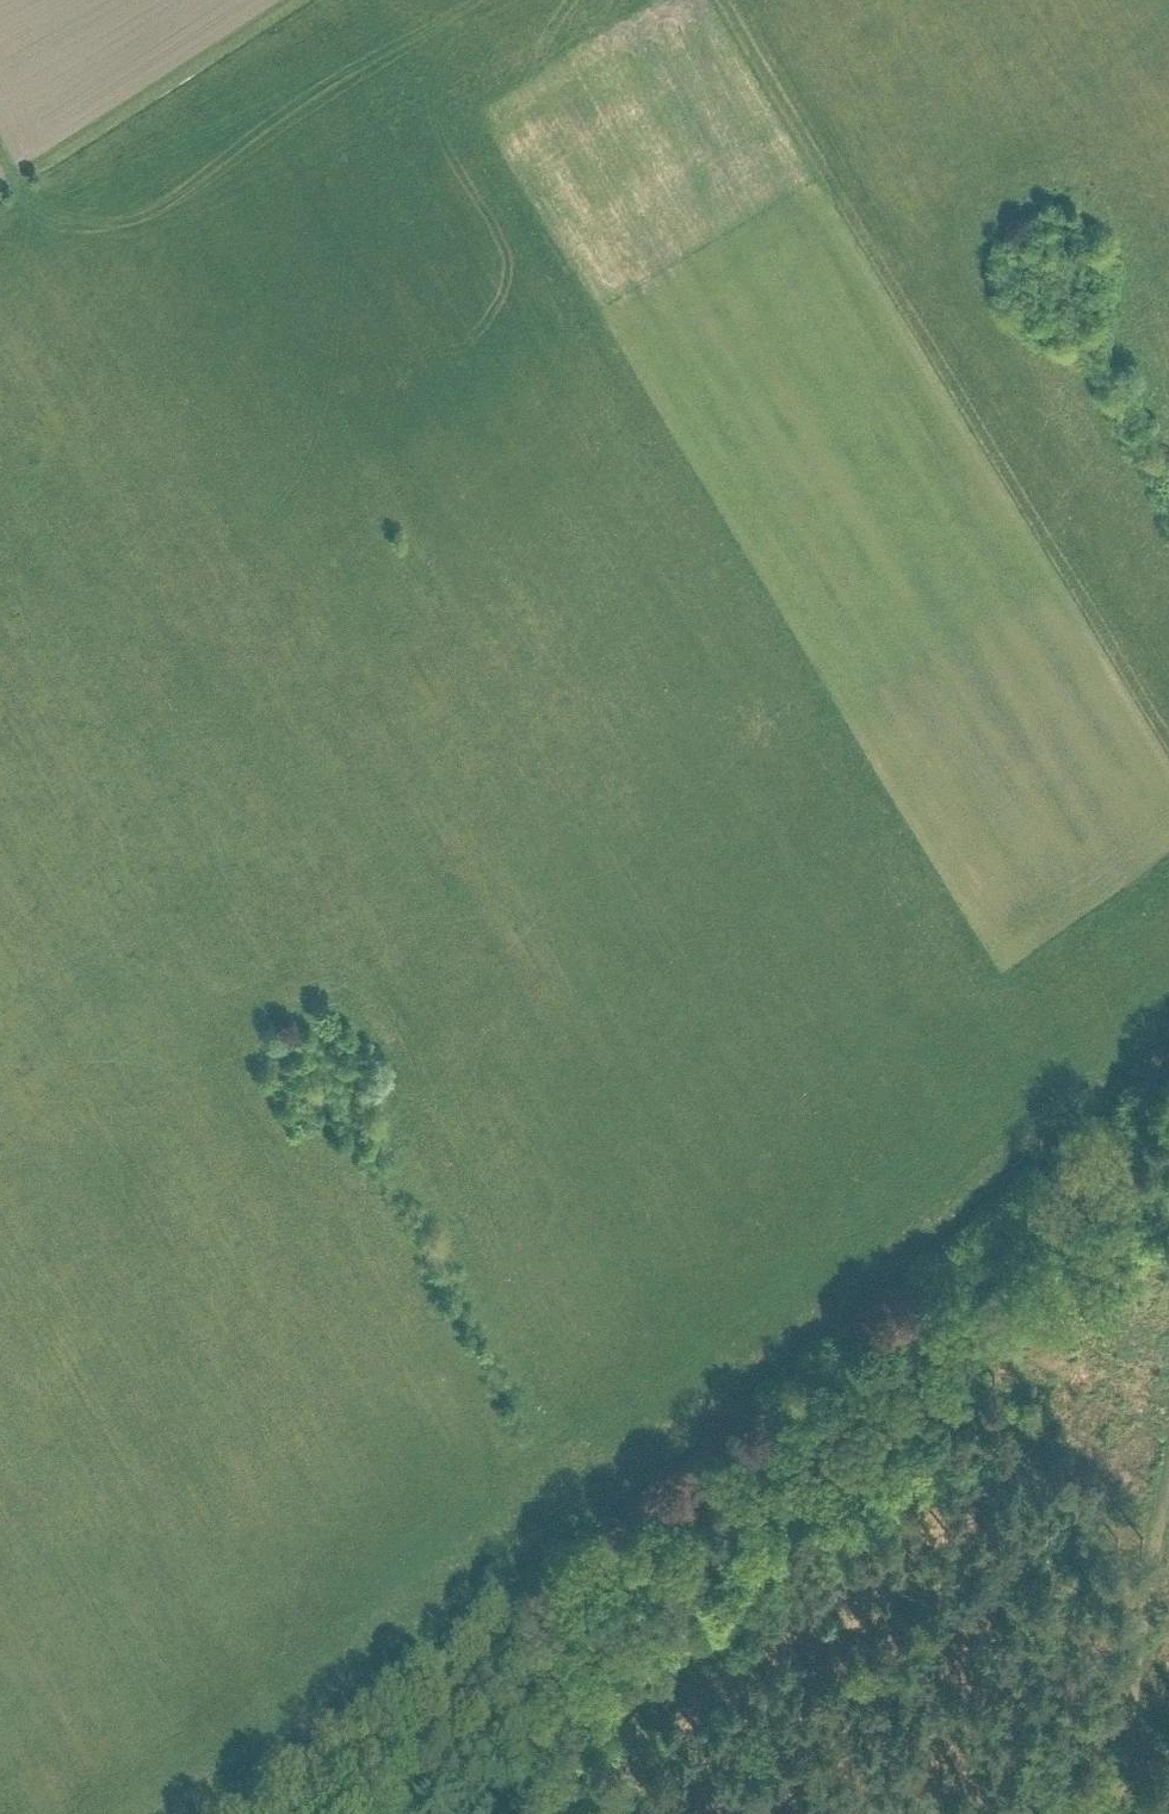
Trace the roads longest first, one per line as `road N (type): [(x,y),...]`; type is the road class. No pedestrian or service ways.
road 1 (track): [(0,188),(288,0)]
road 2 (track): [(1108,1813),(1168,1477)]

